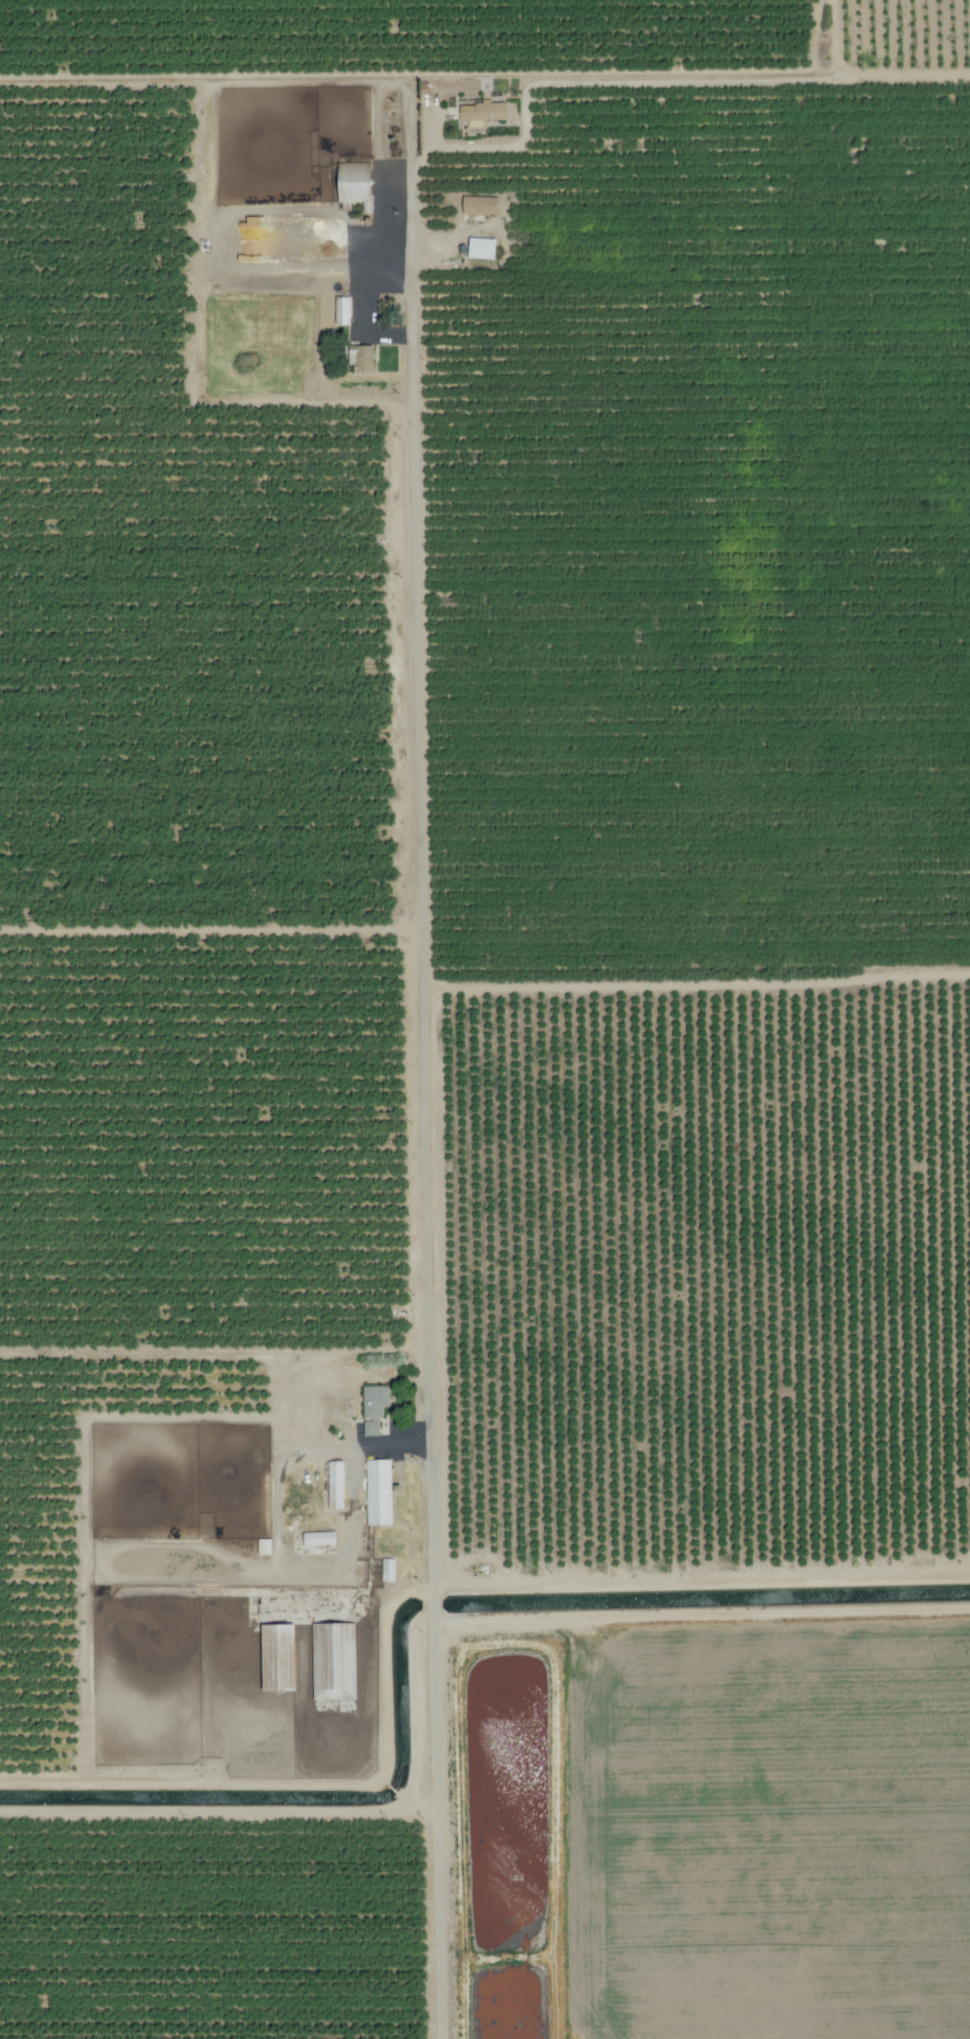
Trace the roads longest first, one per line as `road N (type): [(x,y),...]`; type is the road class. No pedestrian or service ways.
road 1 (residential): [(444,2038),(419,79)]

